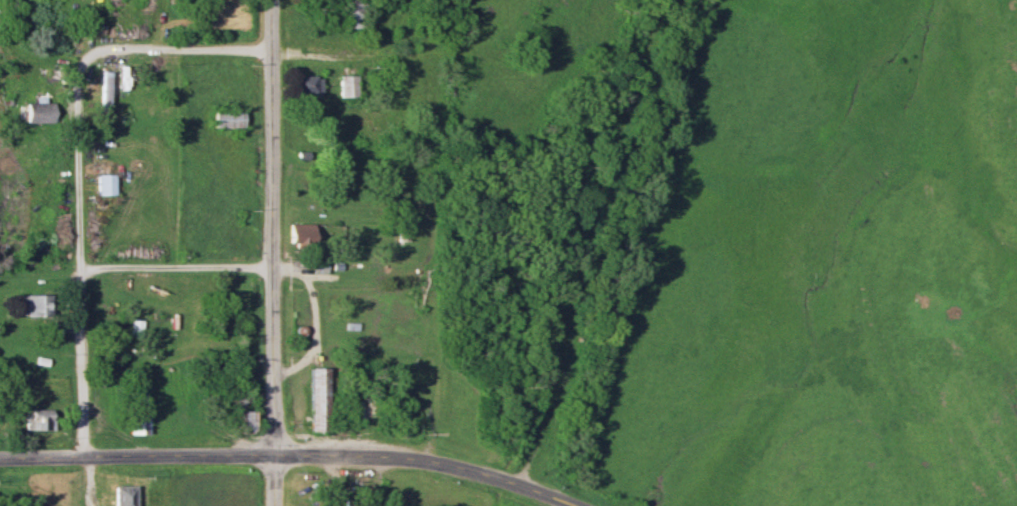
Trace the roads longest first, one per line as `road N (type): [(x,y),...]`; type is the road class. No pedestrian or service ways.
road 1 (tertiary): [(577,505),(432,460),(0,458)]
road 2 (residential): [(275,505),(271,0)]
road 3 (residential): [(83,456),(76,97),(88,54)]
road 4 (residential): [(273,270),(80,268)]
road 5 (residential): [(88,54),(271,52)]

